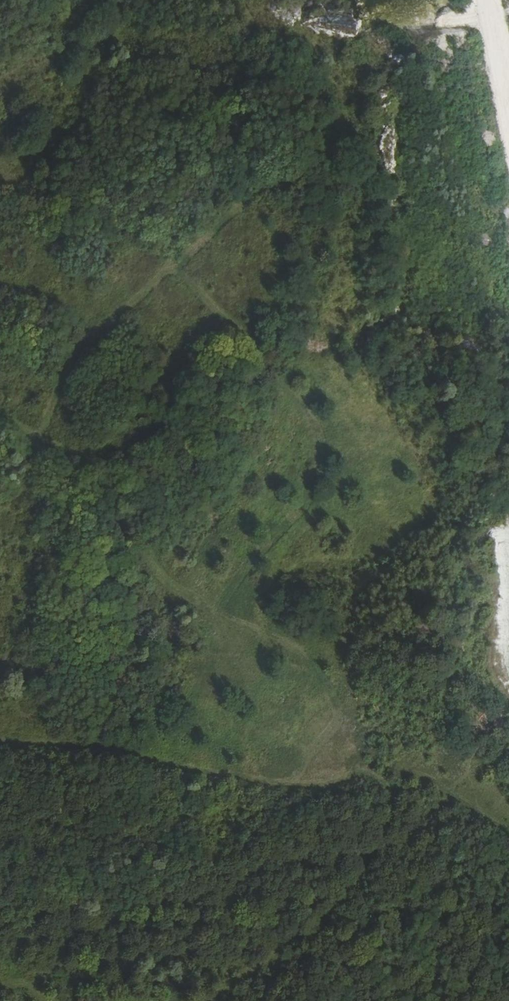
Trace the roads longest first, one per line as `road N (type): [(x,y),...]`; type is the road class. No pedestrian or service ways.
road 1 (track): [(207,1000),(273,923),(334,898),(384,845),(386,794),(308,653),(172,586),(105,481),(36,434),(0,424)]
road 2 (track): [(224,613),(242,566),(309,504),(323,455),(305,404),(249,358),(188,282),(158,278),(82,361),(36,434)]
road 3 (track): [(0,742),(93,749),(244,780),(317,782),(363,754)]
road 4 (track): [(105,44),(89,119),(51,161),(0,185)]
road 5 (track): [(508,139),(480,0)]
road 6 (track): [(240,488),(222,533),(203,539),(189,573),(172,586)]

